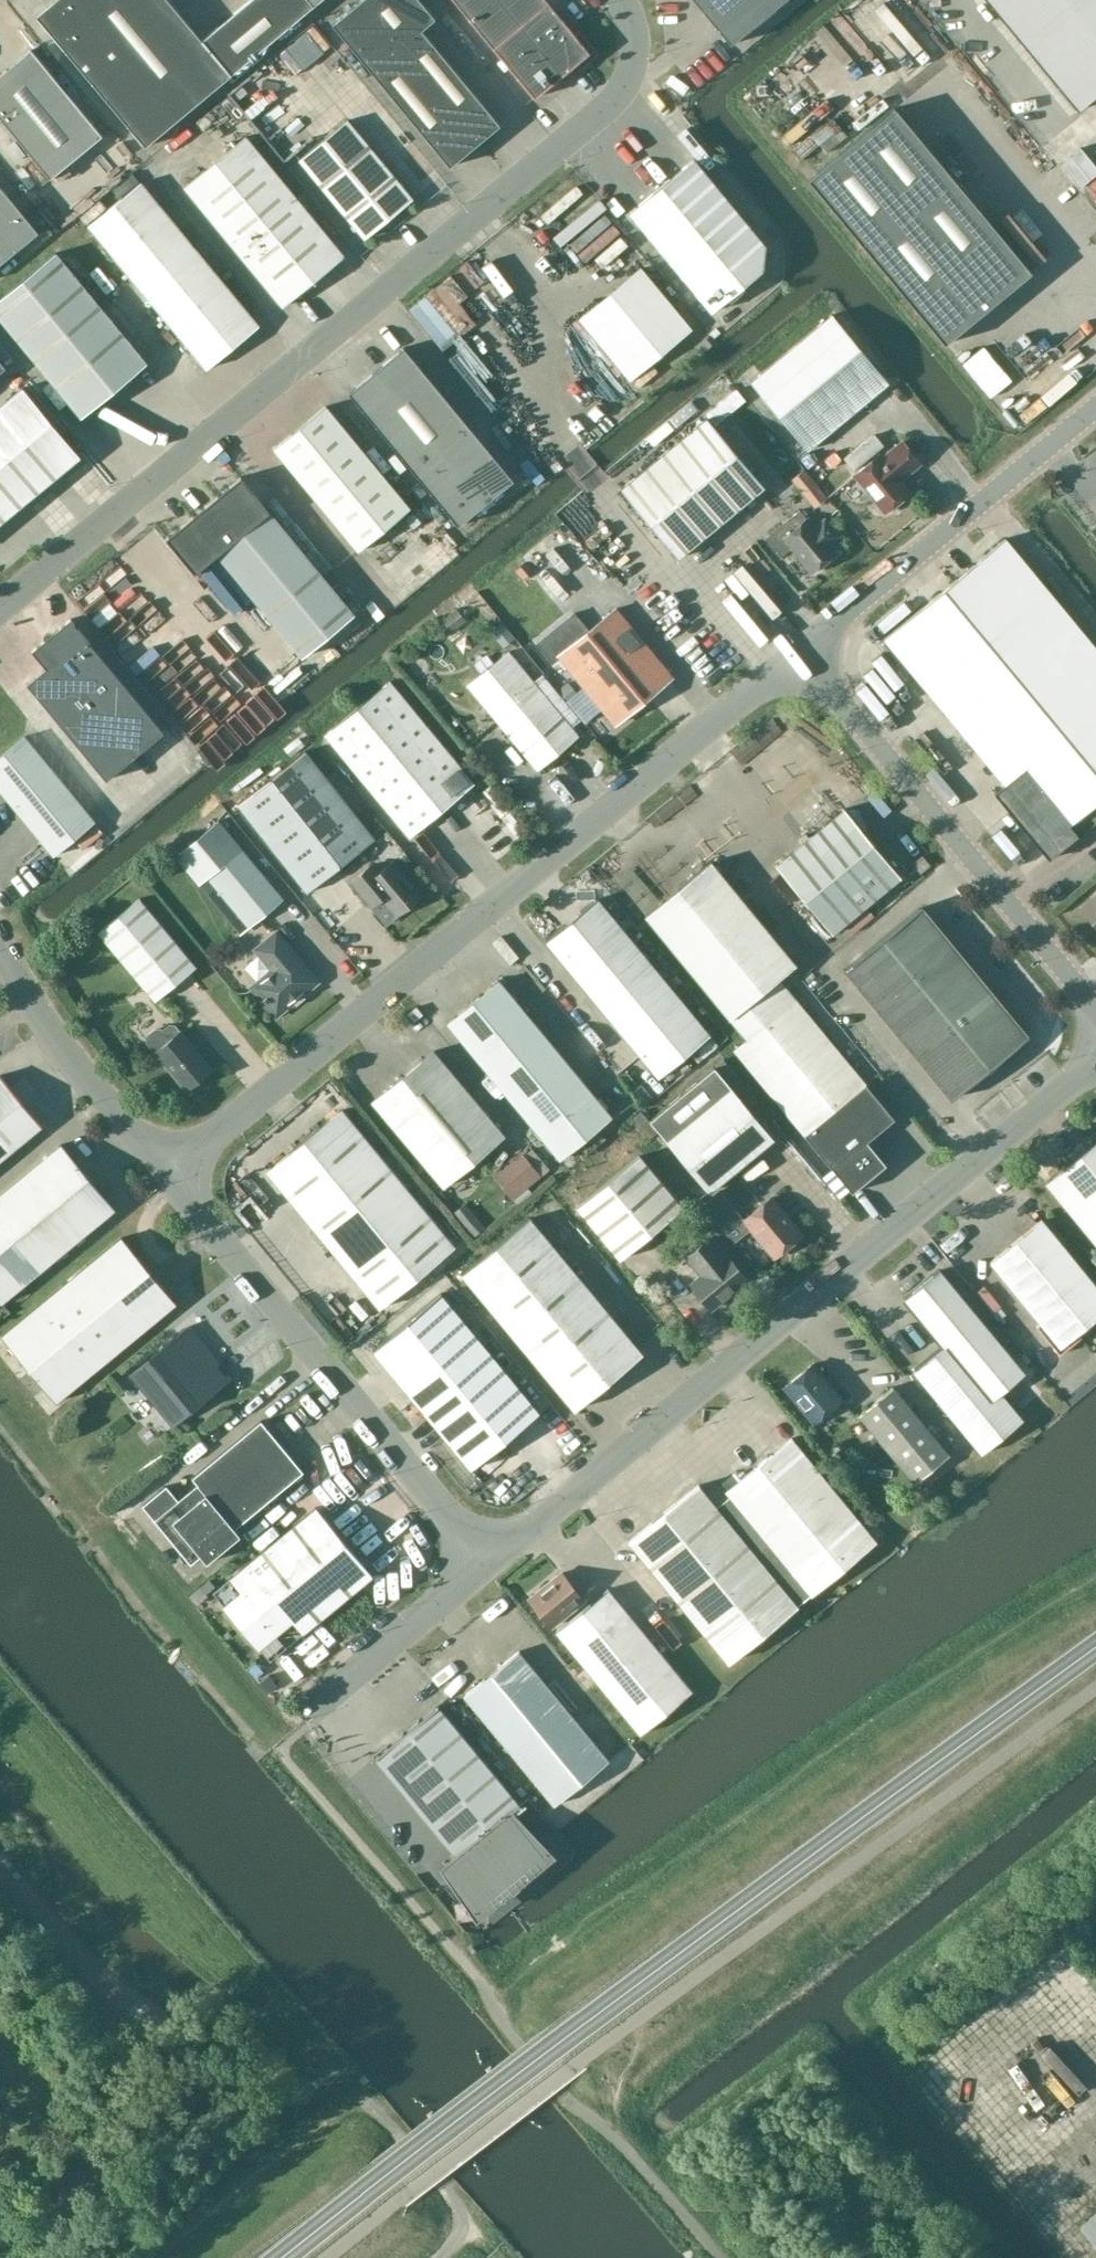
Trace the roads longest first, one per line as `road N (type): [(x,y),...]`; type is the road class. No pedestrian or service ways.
road 1 (tertiary): [(282,2257),(1095,1649)]
road 2 (unclassified): [(0,605),(621,93),(634,38),(616,0)]
road 3 (unclassified): [(167,1176),(801,651)]
road 4 (unclassified): [(488,1560),(1095,1056)]
road 5 (track): [(364,2106),(0,1713)]
road 6 (unclassified): [(488,1560),(167,1176)]
road 7 (unclassified): [(1095,1018),(801,651)]
road 8 (unclassified): [(801,651),(1095,407)]
road 9 (unclassified): [(167,1176),(21,997),(0,950)]
road 10 (unclassified): [(314,1709),(488,1560)]

